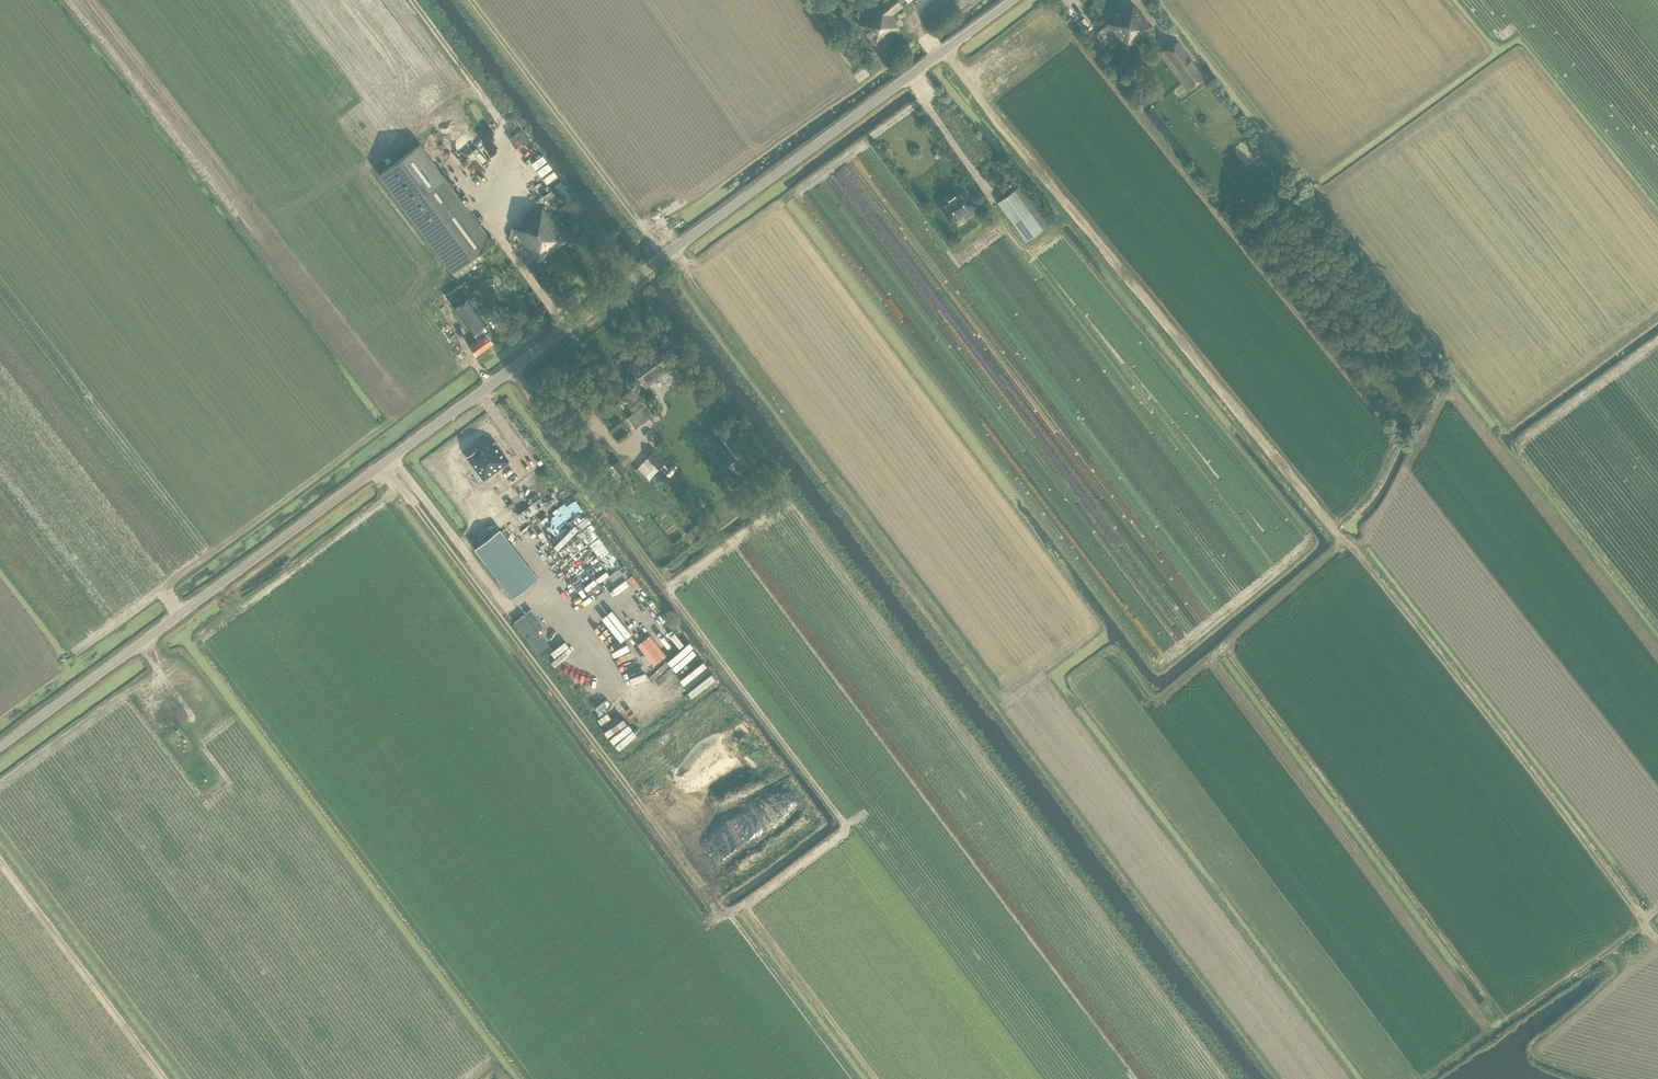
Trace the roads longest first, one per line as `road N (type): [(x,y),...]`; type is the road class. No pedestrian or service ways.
road 1 (unclassified): [(0,746),(1013,0)]

